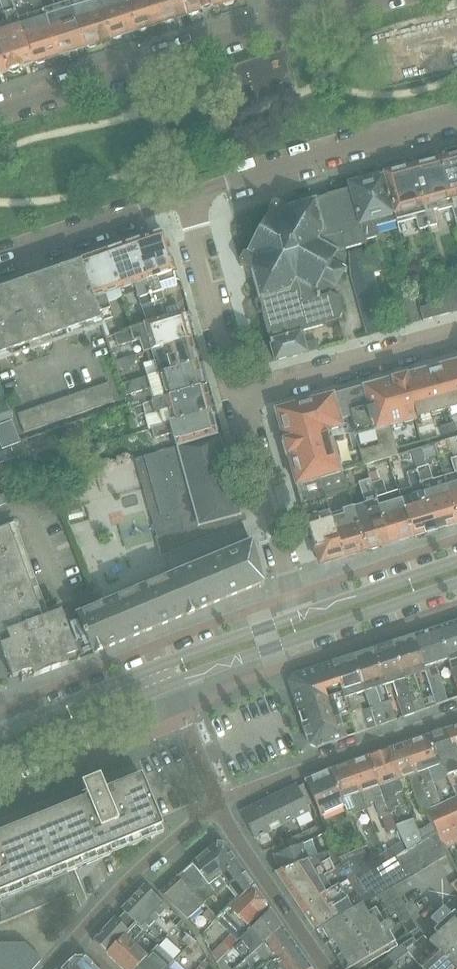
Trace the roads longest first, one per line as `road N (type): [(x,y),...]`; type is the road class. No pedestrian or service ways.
road 1 (tertiary): [(168,684),(456,583)]
road 2 (unclassified): [(276,21),(0,110)]
road 3 (unclassified): [(187,196),(456,115)]
road 4 (residential): [(456,715),(217,803)]
road 5 (residential): [(242,400),(456,337)]
road 6 (residential): [(242,400),(300,615)]
road 7 (residential): [(242,400),(187,196)]
road 8 (residential): [(0,796),(183,719)]
road 9 (residential): [(327,968),(217,803)]
road 10 (unclassified): [(0,260),(187,196)]
road 11 (residential): [(74,938),(132,875),(217,803)]
road 12 (tertiary): [(0,756),(168,684)]
road 13 (tertiary): [(159,666),(5,730)]
road 14 (tertiary): [(456,561),(300,615)]
road 15 (tertiary): [(300,615),(159,666)]

